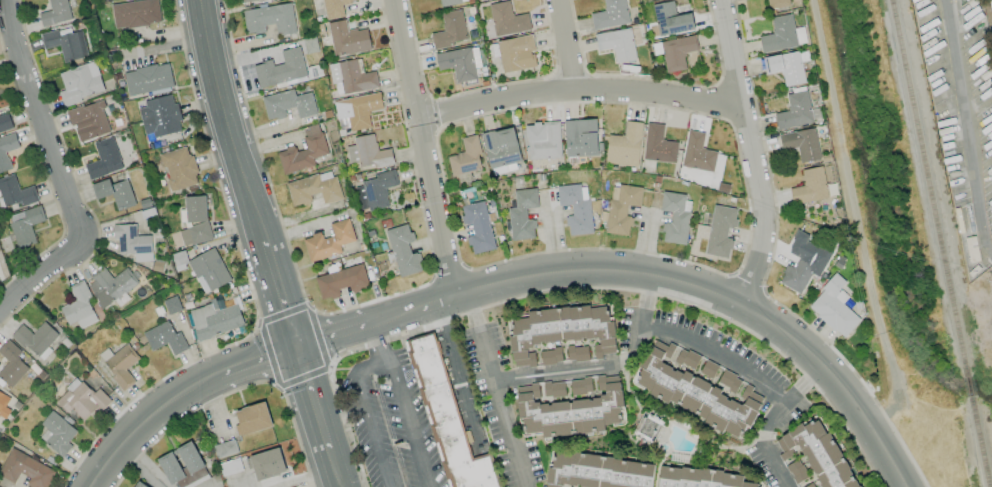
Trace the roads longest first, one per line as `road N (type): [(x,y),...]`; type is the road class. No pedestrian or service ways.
road 1 (secondary): [(456,296),(536,272),(588,267),(691,282),(742,304),(821,362),(904,486)]
road 2 (residential): [(743,105),(574,91),(416,120)]
road 3 (residential): [(742,304),(765,236),(721,0)]
road 4 (residential): [(456,296),(391,0)]
road 5 (residential): [(83,243),(6,0)]
road 6 (primary): [(264,242),(201,0)]
road 7 (secondary): [(214,376),(145,419),(92,486)]

